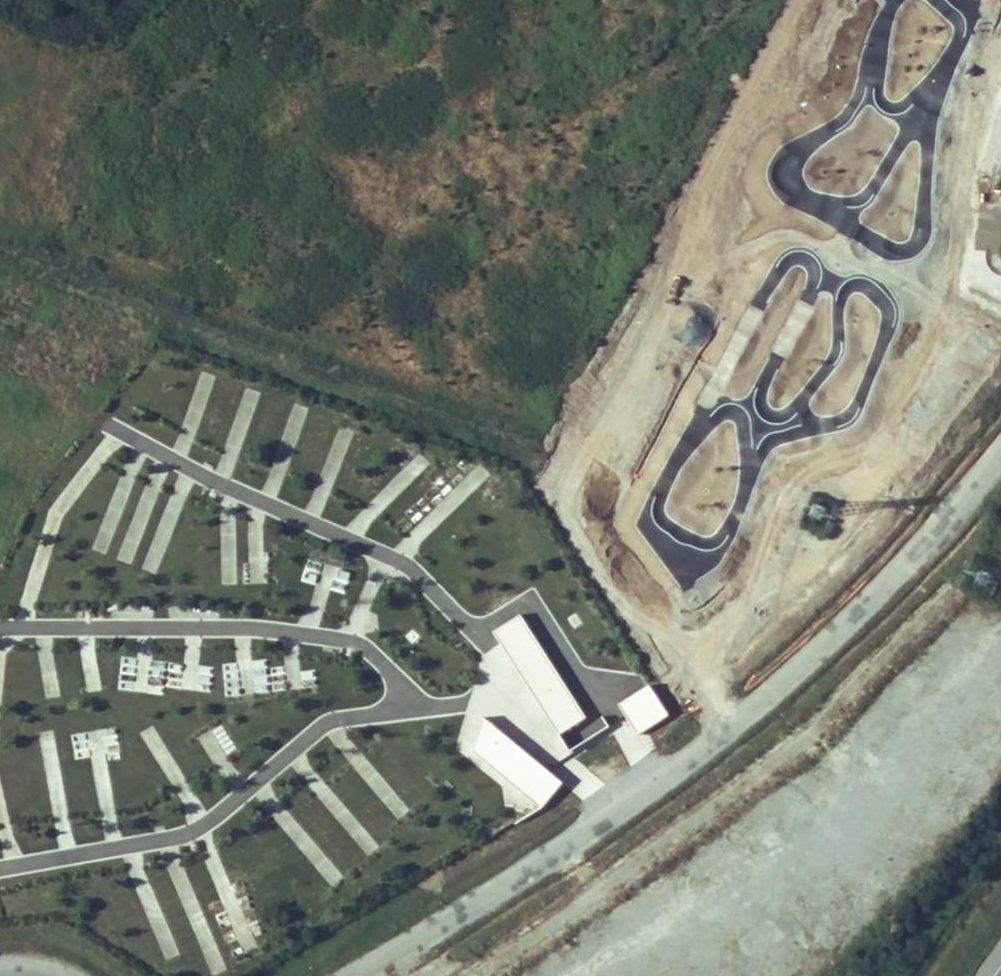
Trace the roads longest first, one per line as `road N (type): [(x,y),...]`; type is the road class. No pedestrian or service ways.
road 1 (unclassified): [(359,975),(593,834),(782,689),(1000,459)]

